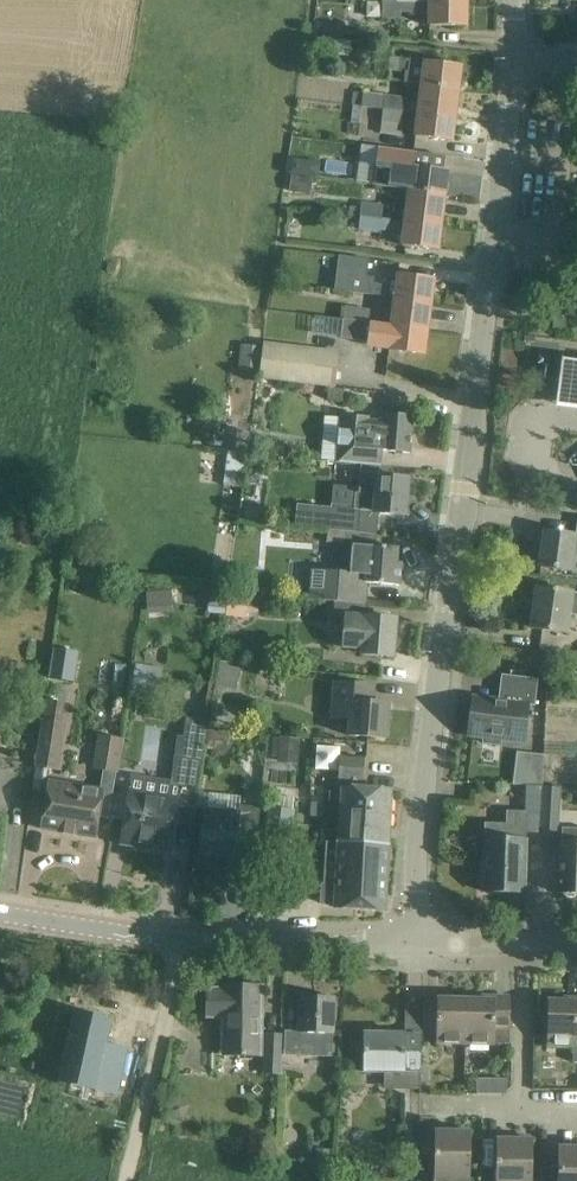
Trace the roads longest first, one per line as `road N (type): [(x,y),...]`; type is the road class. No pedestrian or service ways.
road 1 (residential): [(413,943),(417,830),(512,68)]
road 2 (unclassified): [(413,943),(182,941),(0,913)]
road 3 (track): [(182,941),(127,1180)]
road 4 (residential): [(524,1118),(522,944)]

